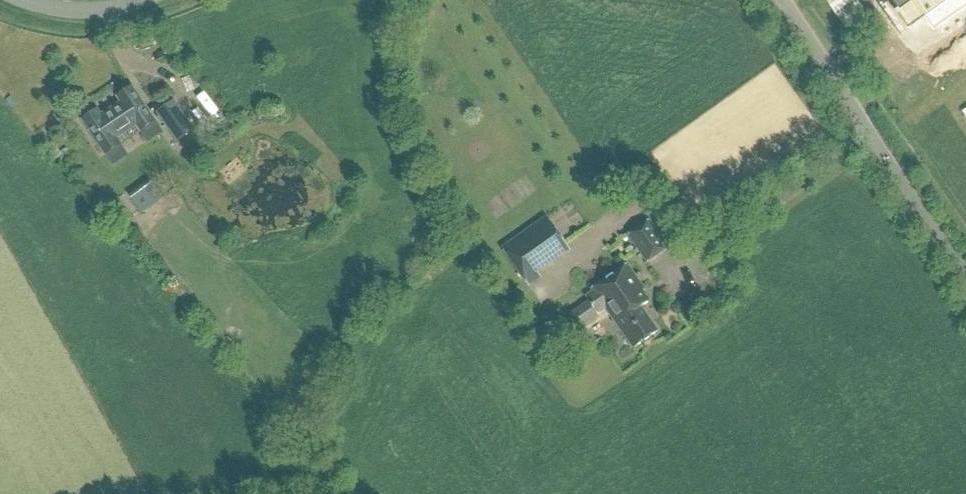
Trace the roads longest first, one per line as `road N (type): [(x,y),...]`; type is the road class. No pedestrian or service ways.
road 1 (unclassified): [(965,279),(781,0)]
road 2 (unclassified): [(146,0),(89,11),(19,0)]

